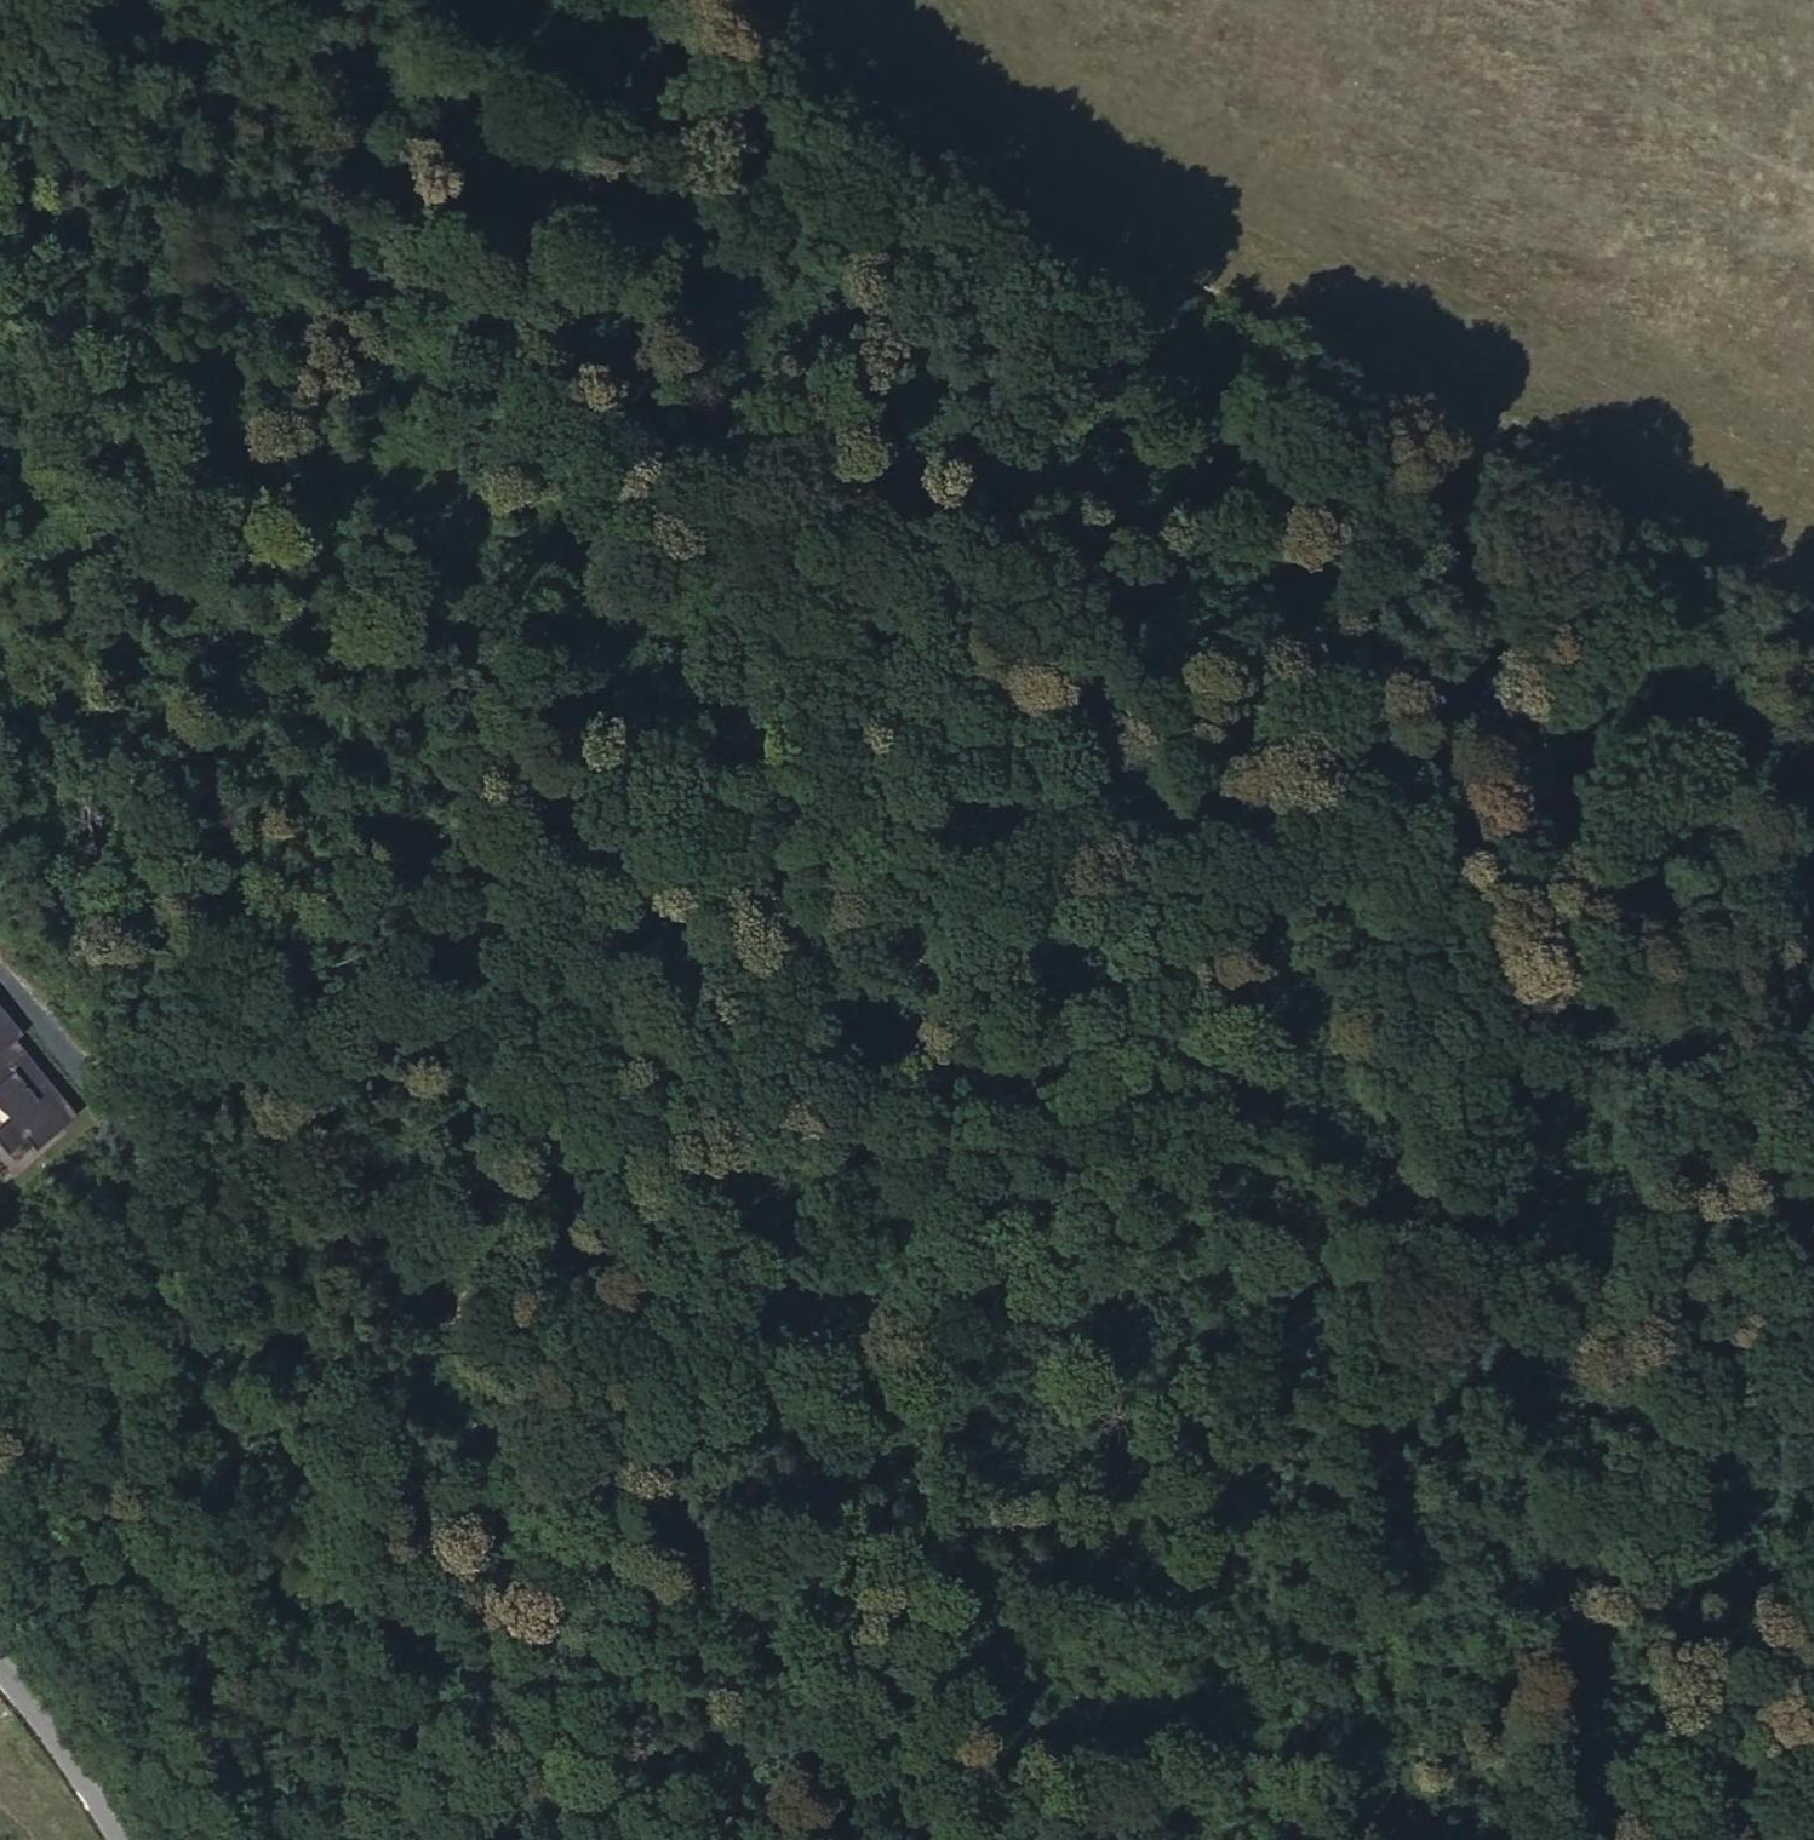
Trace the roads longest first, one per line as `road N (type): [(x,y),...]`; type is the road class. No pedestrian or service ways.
road 1 (track): [(1813,1776),(1483,1515),(1315,1261),(981,987),(863,901),(722,861),(610,798),(529,727),(481,650),(401,601),(284,550),(107,416),(37,350),(0,335)]
road 2 (unclassified): [(127,1839),(0,1668)]

